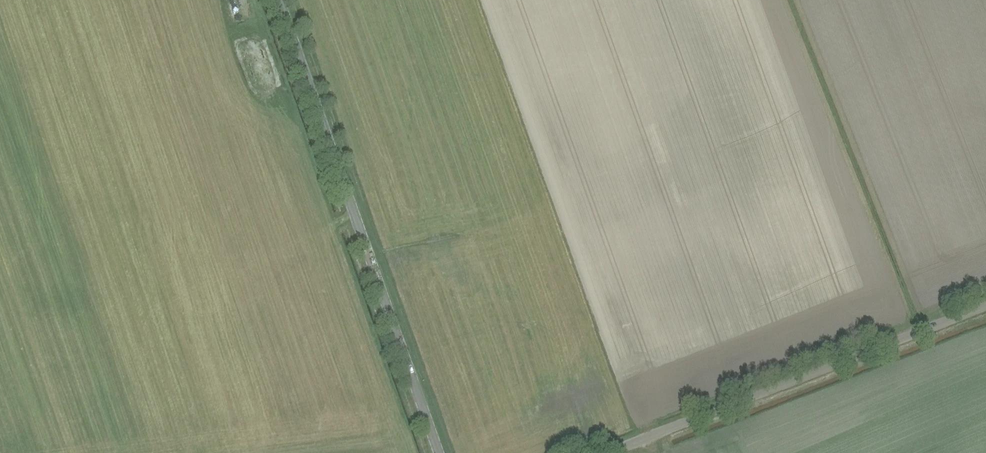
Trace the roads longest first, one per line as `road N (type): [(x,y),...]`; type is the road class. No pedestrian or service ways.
road 1 (tertiary): [(439,452),(280,0)]
road 2 (unclassified): [(604,452),(985,306)]

